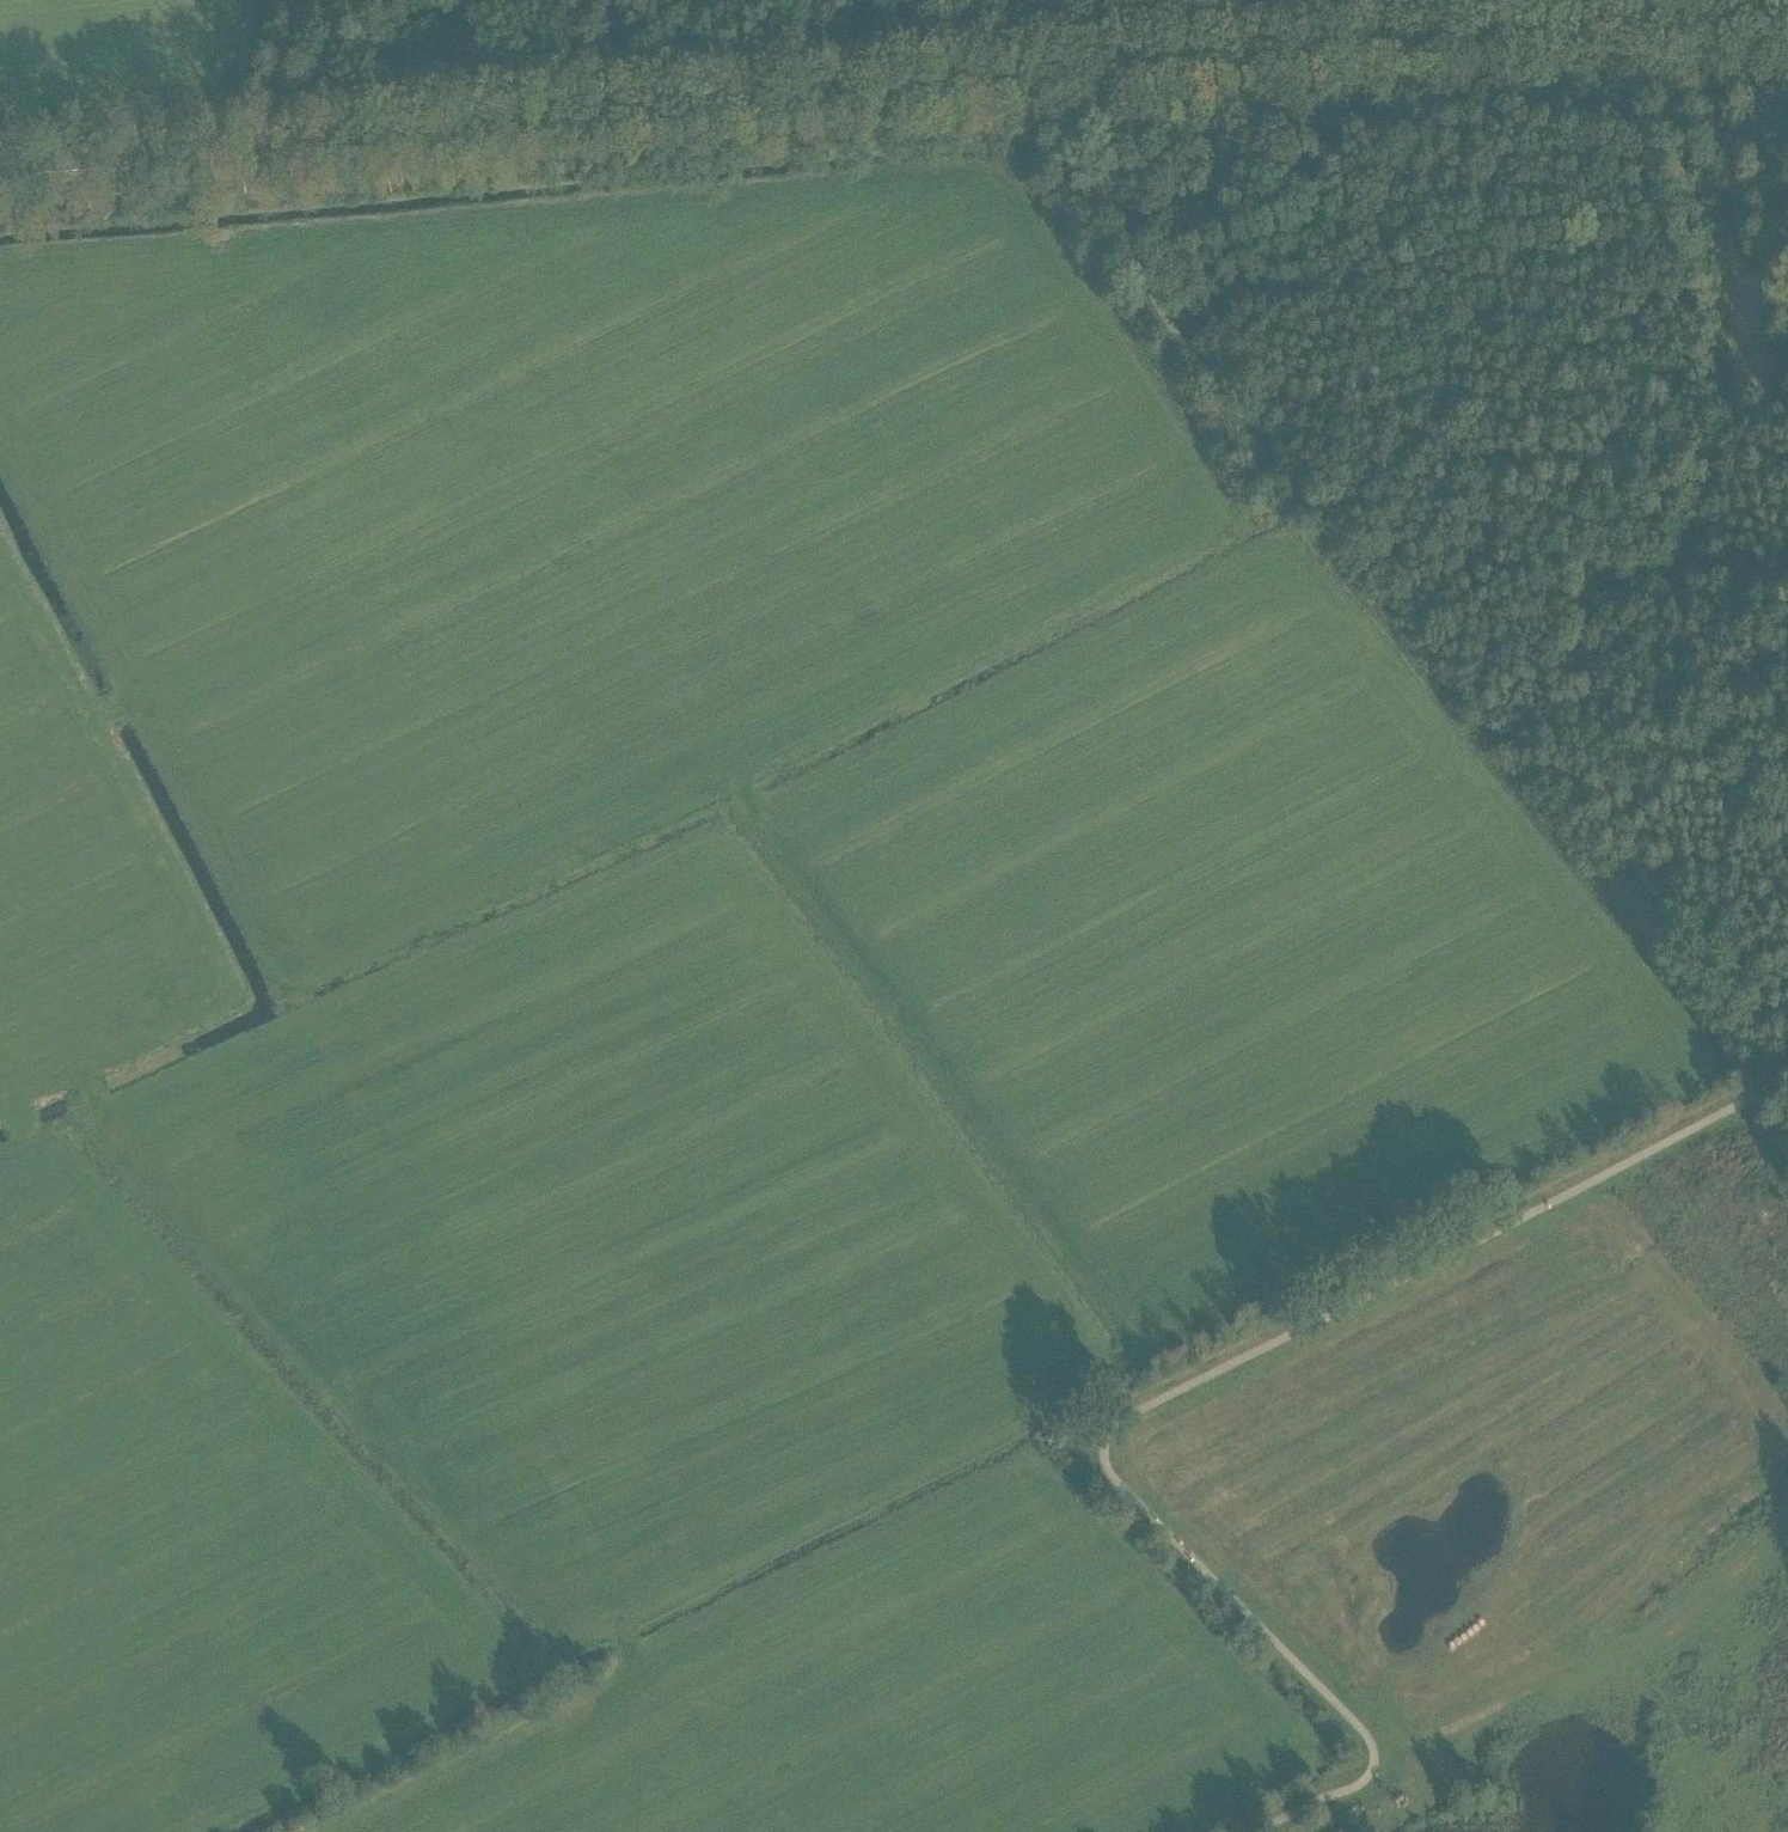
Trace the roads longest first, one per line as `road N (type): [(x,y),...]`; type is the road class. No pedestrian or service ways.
road 1 (unclassified): [(1094,92),(0,190)]
road 2 (unclassified): [(1094,92),(1787,30)]
road 3 (track): [(1787,278),(1749,282),(1755,372)]

